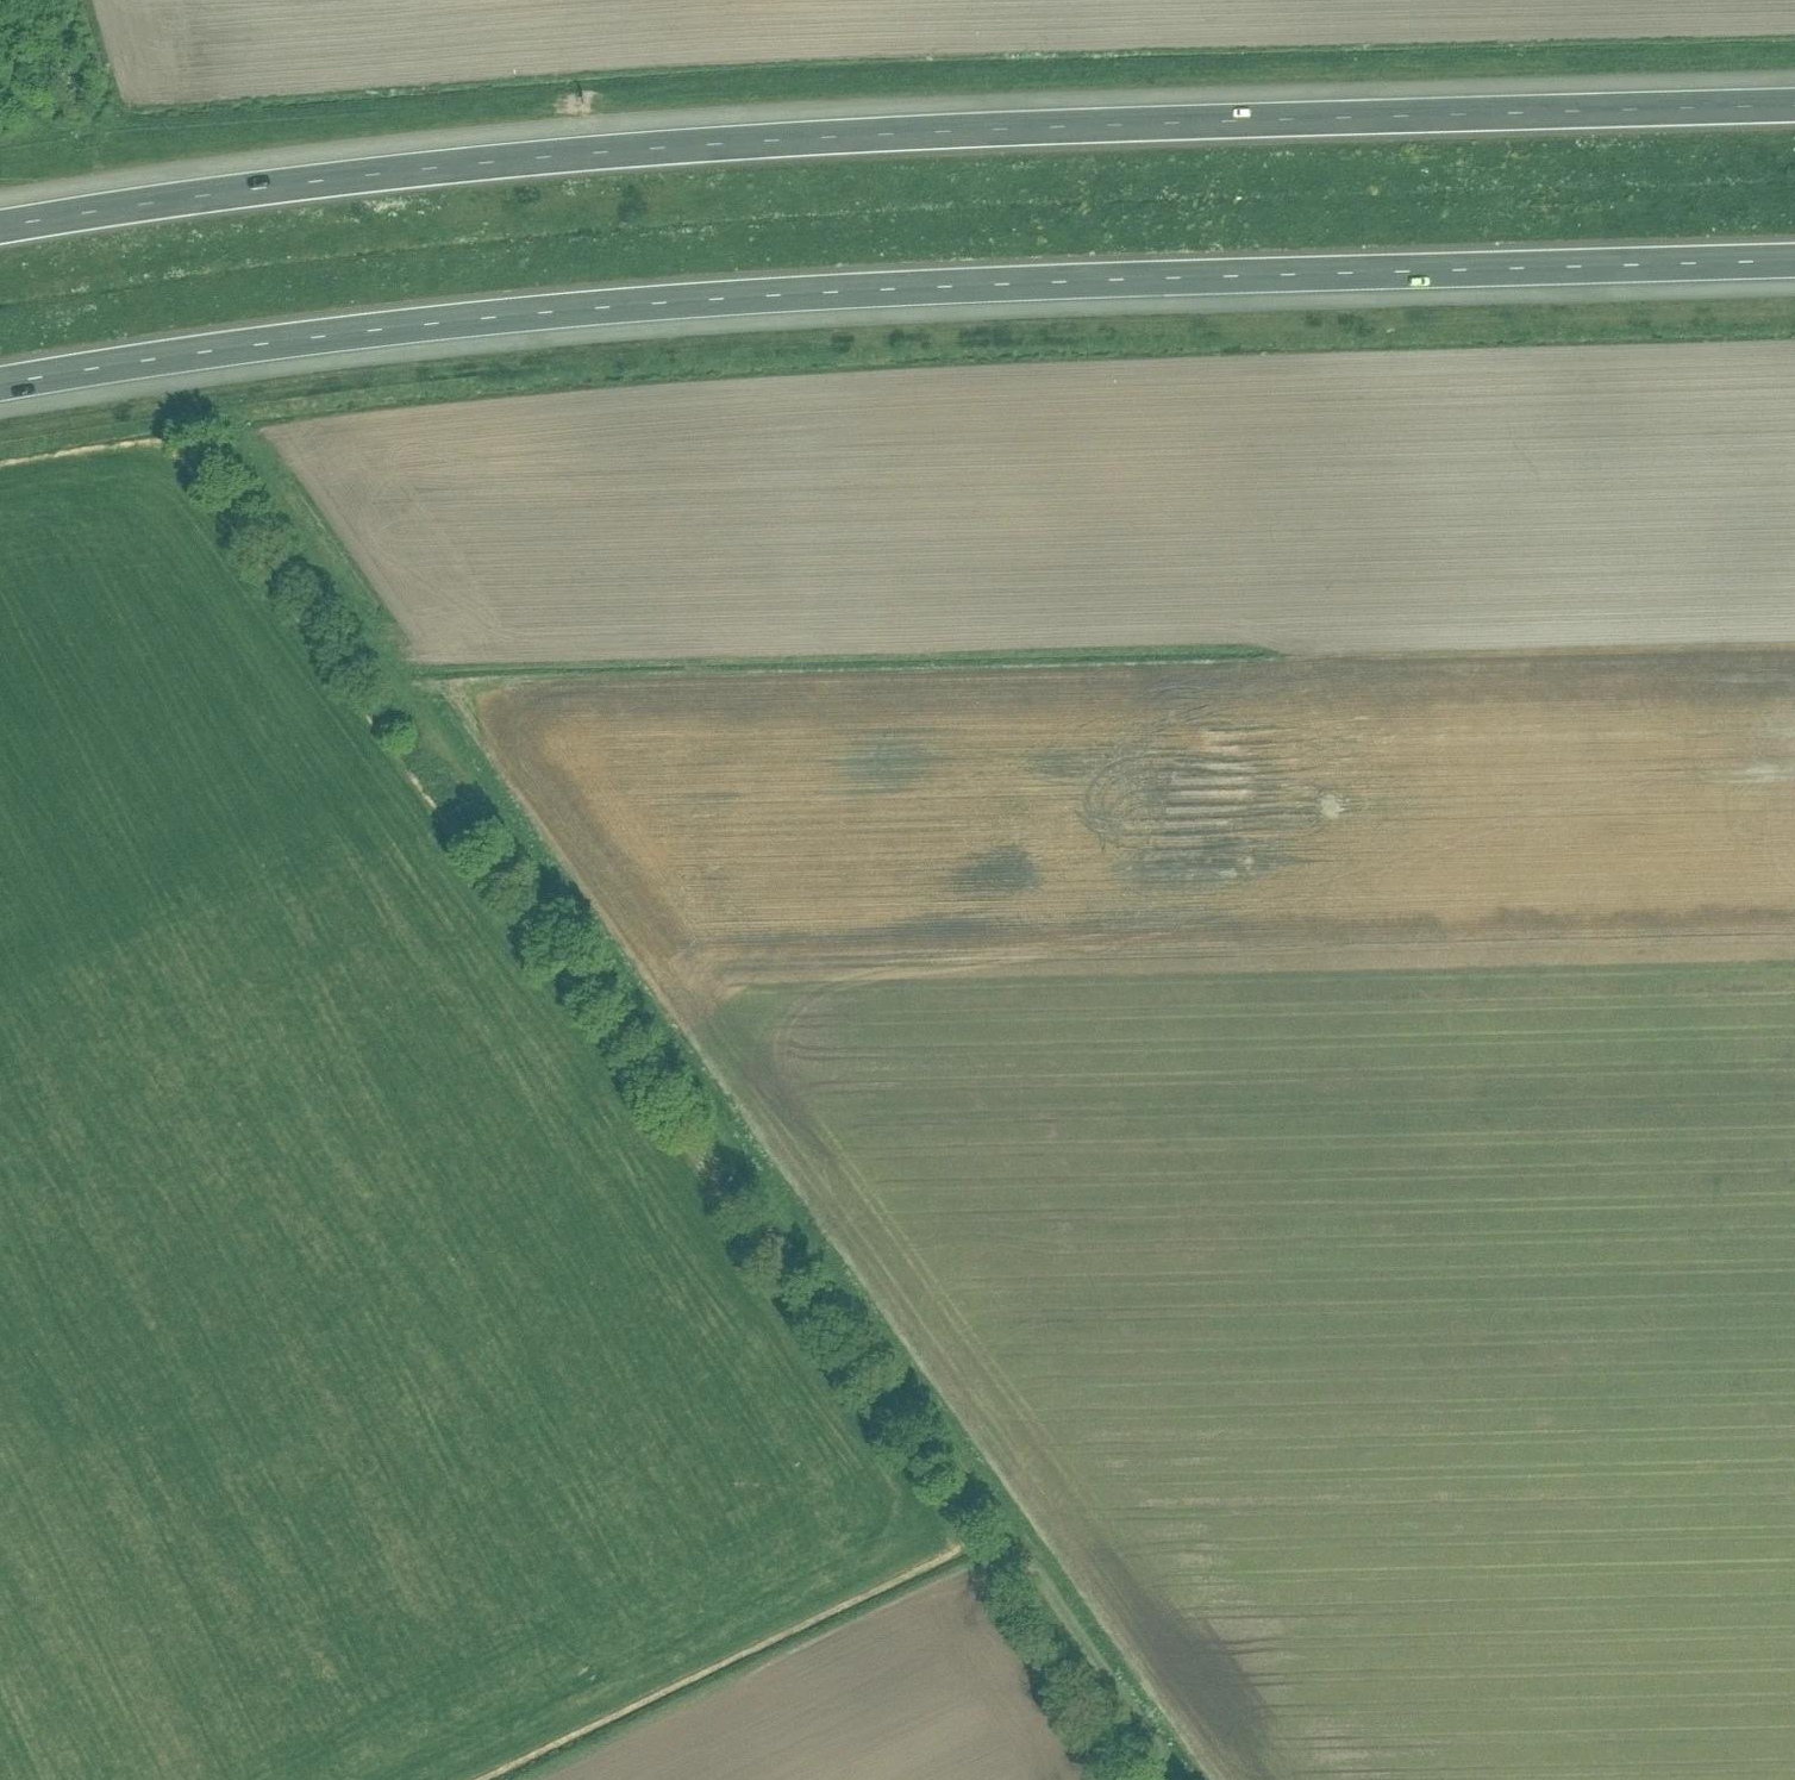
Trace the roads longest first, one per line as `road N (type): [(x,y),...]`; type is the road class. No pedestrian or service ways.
road 1 (motorway): [(0,385),(239,345),(593,307),(1009,282),(1794,259)]
road 2 (motorway): [(1794,104),(1020,126),(577,152),(0,223)]
road 3 (track): [(1177,1779),(1045,1587),(900,1401),(763,1198),(221,449)]

